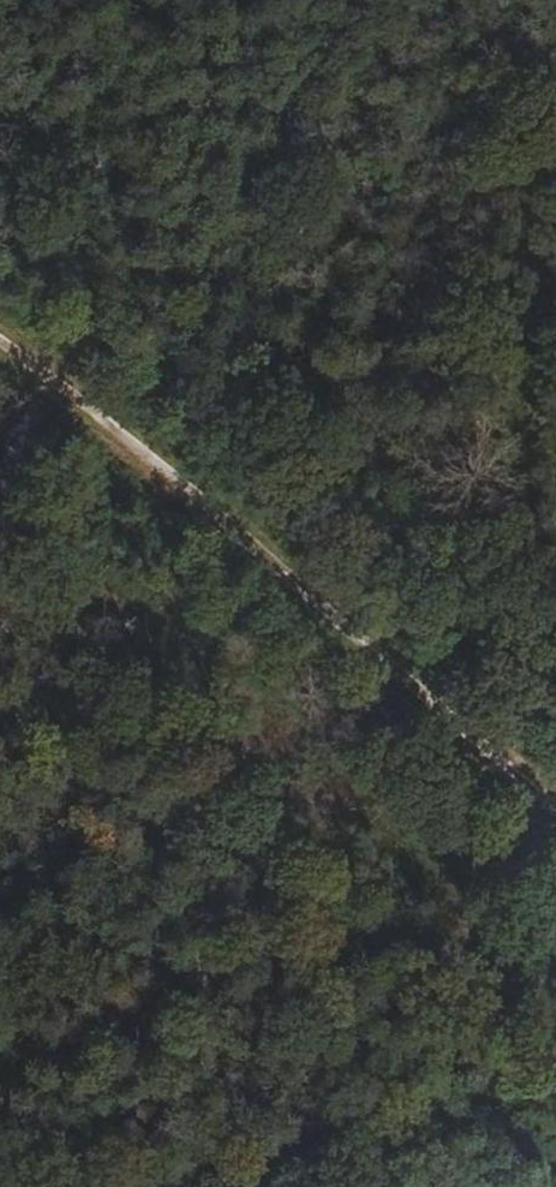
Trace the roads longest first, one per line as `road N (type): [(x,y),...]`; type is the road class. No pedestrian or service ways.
road 1 (track): [(0,343),(227,517),(555,809)]

